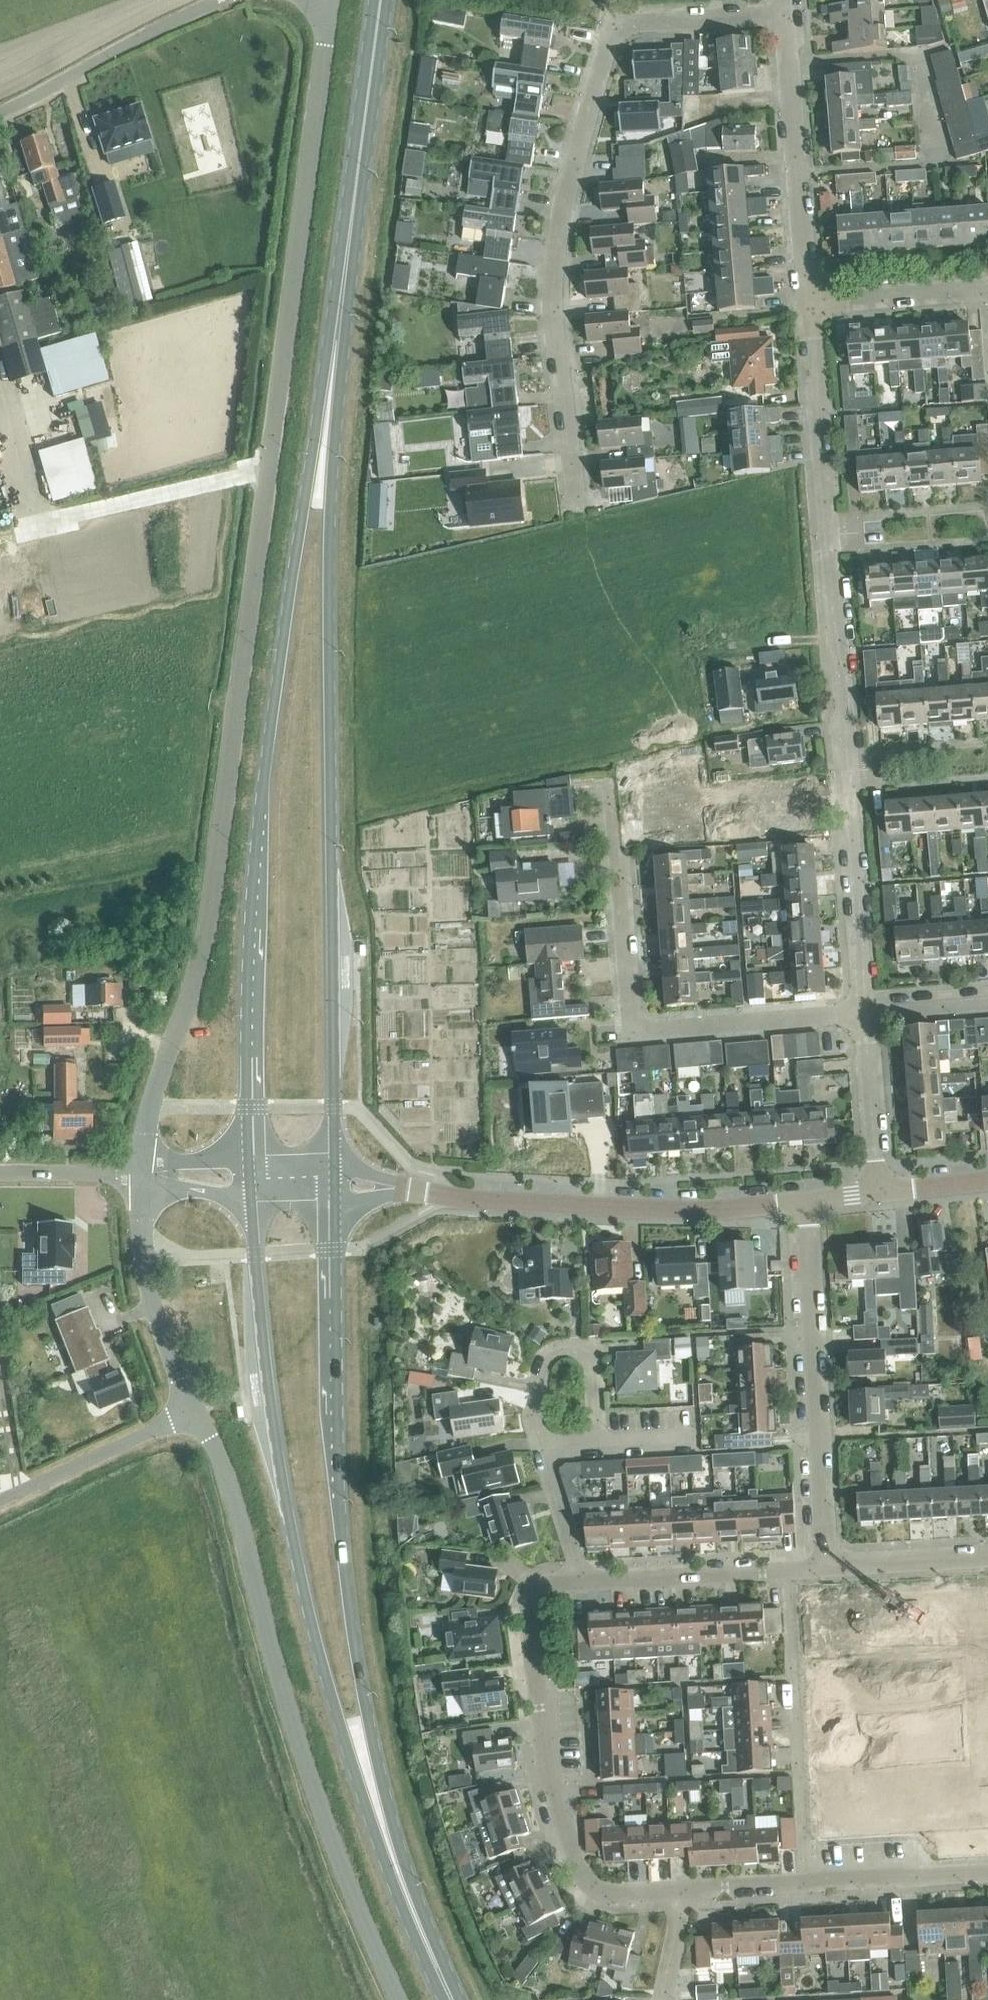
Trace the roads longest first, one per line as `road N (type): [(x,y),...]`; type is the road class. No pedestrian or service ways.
road 1 (unclassified): [(148,1109),(212,917),(334,0)]
road 2 (secondary): [(328,413),(291,579),(267,756),(254,897),(249,1180)]
road 3 (secondary): [(336,1183),(328,413)]
road 4 (secondary): [(249,1180),(265,1377),(291,1534),(331,1694),(407,1898)]
road 5 (secondary): [(407,1898),(357,1634),(344,1505),(336,1183)]
road 6 (residential): [(860,1011),(809,306)]
road 7 (residential): [(577,501),(556,268),(609,47),(639,22),(785,16)]
road 8 (unclassified): [(400,1999),(299,1748),(233,1499),(193,1411)]
road 9 (residential): [(860,1011),(631,1029),(607,780)]
road 10 (unclassified): [(681,1892),(603,1890),(586,1880),(569,1848),(534,1614),(550,1586),(581,1580)]
road 11 (secondary): [(328,413),(384,0)]
road 12 (residential): [(825,1567),(804,1203)]
road 13 (tertiary): [(458,1197),(654,1211),(804,1203)]
road 14 (residential): [(807,1884),(789,1569)]
road 15 (residential): [(809,306),(785,16)]
road 16 (unclassified): [(216,0),(0,112)]
road 17 (unclassified): [(542,1453),(540,1384),(550,1355),(594,1353),(599,1450)]
road 18 (unclassified): [(0,1502),(193,1411)]
road 19 (residential): [(581,1580),(789,1569)]
road 20 (residential): [(876,1194),(860,1011)]
road 21 (unclassified): [(807,1884),(987,1875)]
road 22 (residential): [(809,306),(987,290)]
road 23 (unclassified): [(193,1411),(159,1334),(142,1246)]
road 24 (residential): [(825,1567),(987,1557)]
road 25 (unclassified): [(139,1173),(0,1173)]
road 26 (unclassified): [(581,1580),(542,1453)]
road 27 (residential): [(987,999),(860,1011)]
road 28 (unclassified): [(807,1884),(681,1892)]
road 29 (tertiary): [(458,1197),(336,1183)]

